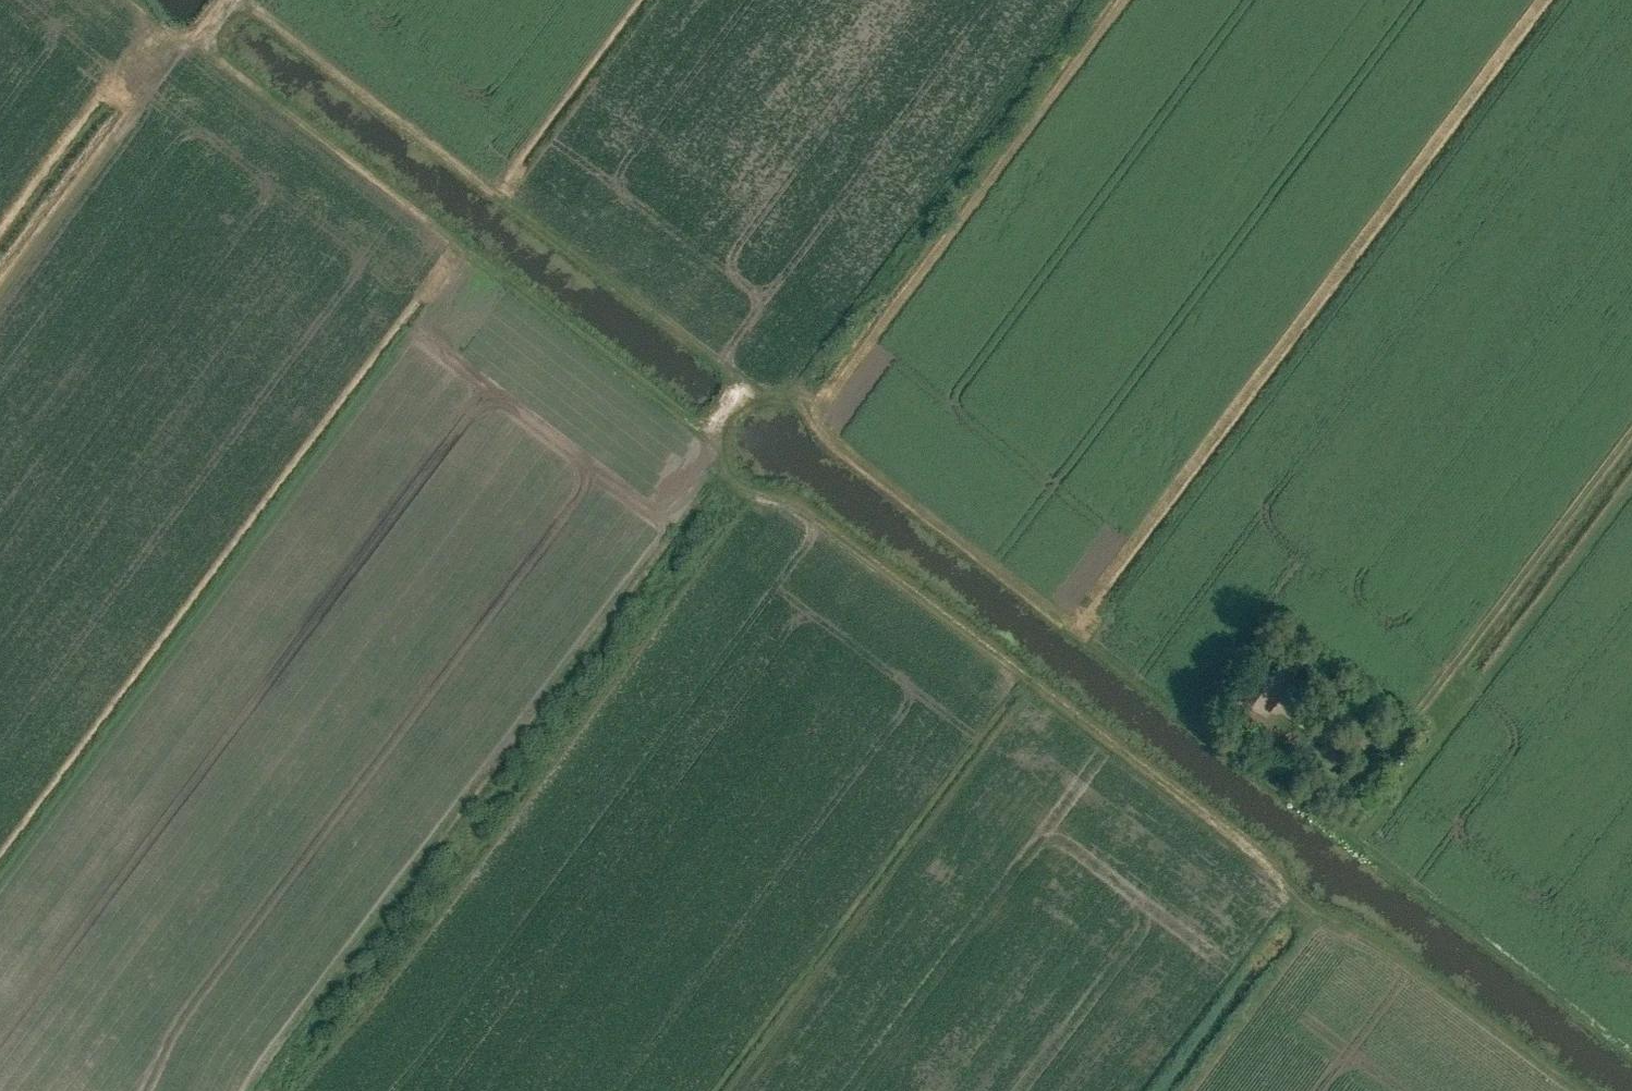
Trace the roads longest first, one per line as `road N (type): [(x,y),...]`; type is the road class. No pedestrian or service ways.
road 1 (track): [(1631,438),(1415,723)]

